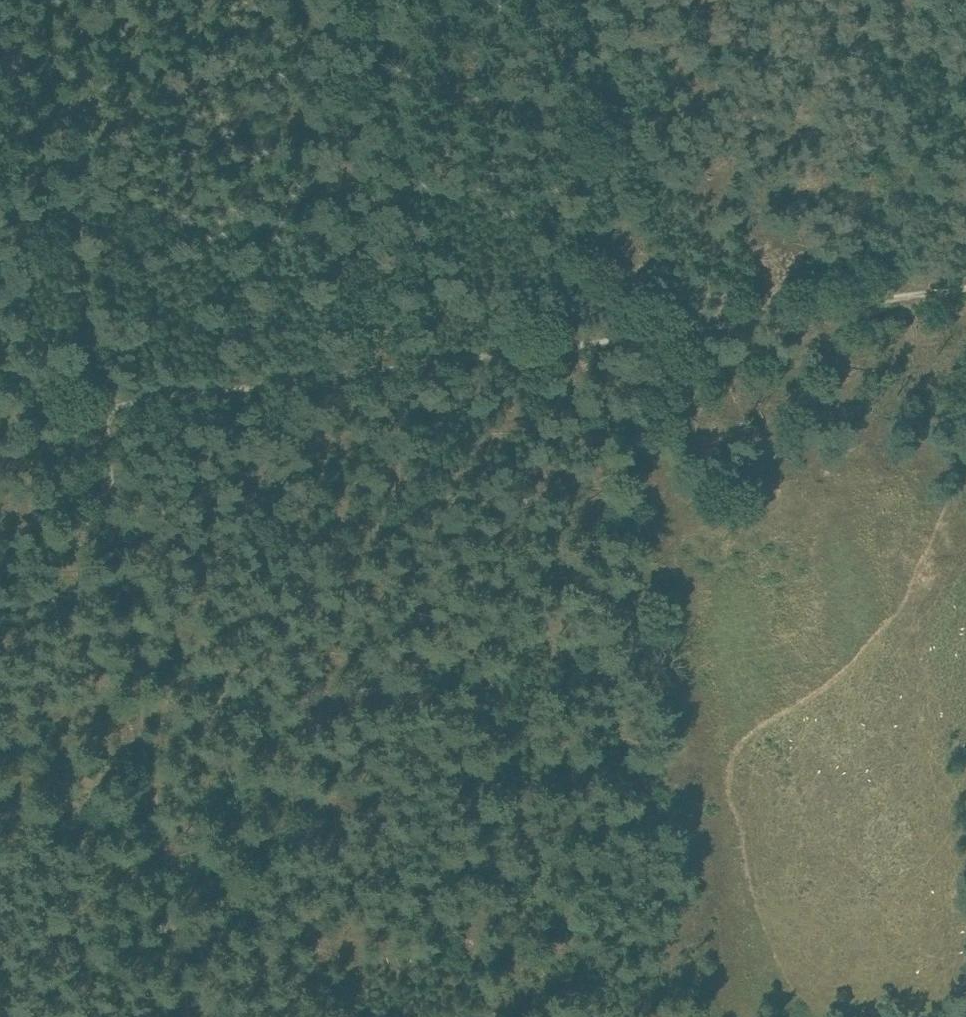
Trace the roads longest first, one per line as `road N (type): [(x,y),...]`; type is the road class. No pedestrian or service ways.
road 1 (track): [(965,293),(103,406)]

